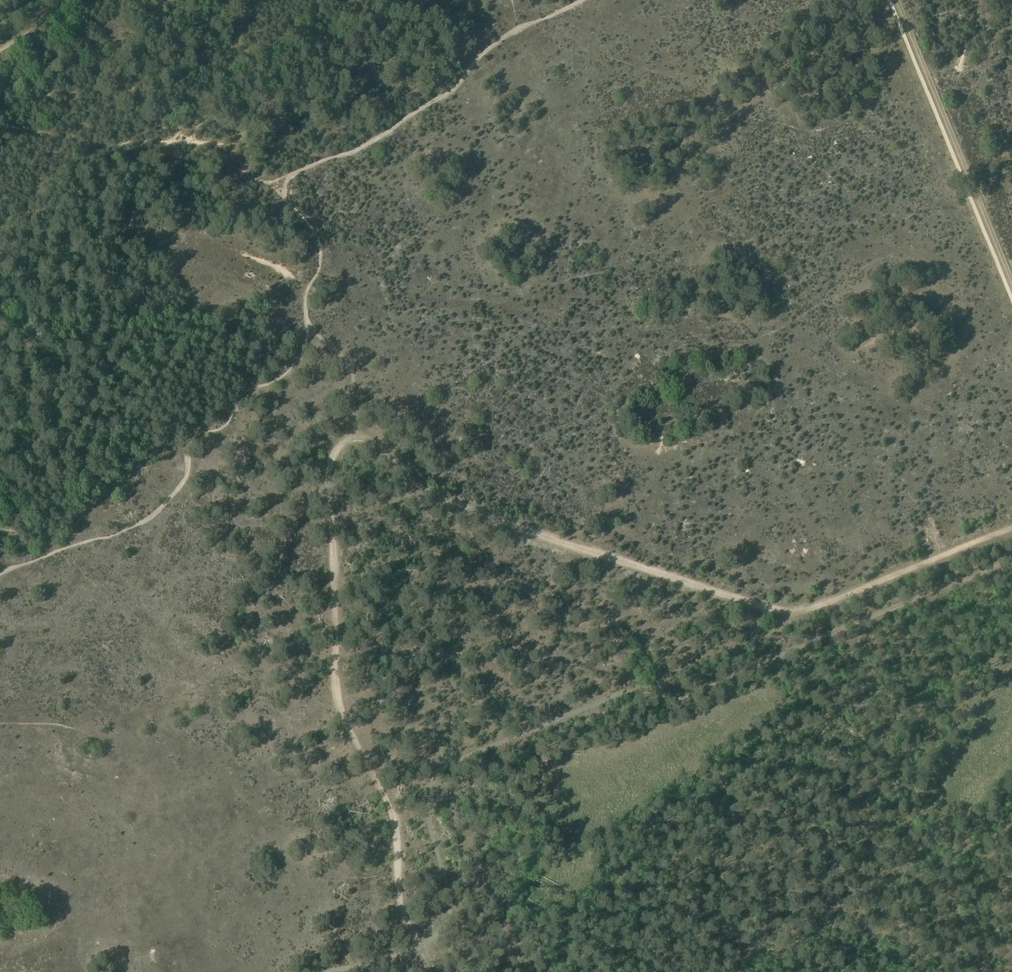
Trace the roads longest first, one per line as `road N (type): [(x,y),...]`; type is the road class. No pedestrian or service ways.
road 1 (track): [(1011,526),(805,611),(779,612),(506,524),(411,483),(369,442),(344,441),(328,477),(342,711),(387,798),(402,912),(421,945)]
road 2 (track): [(897,0),(1011,285)]

